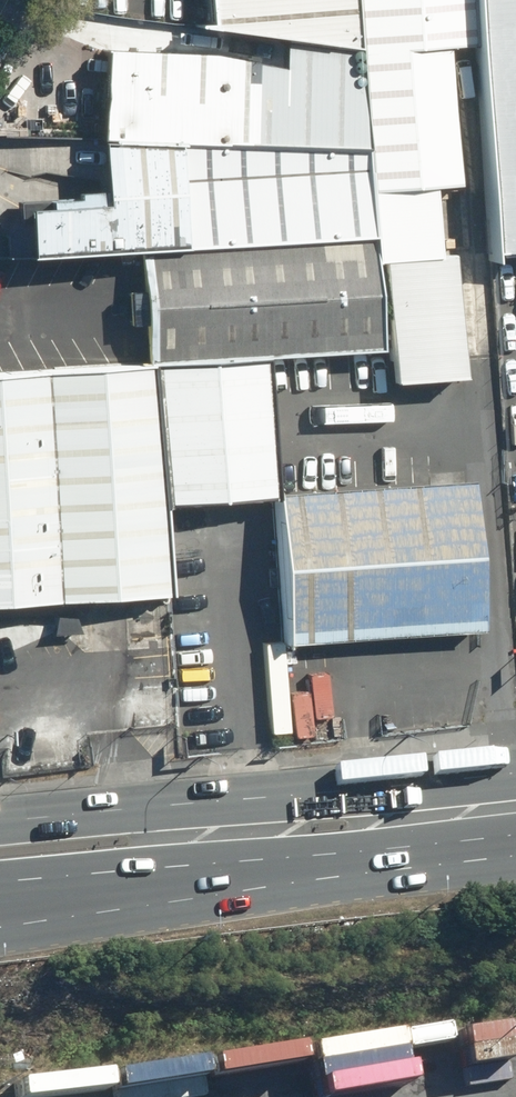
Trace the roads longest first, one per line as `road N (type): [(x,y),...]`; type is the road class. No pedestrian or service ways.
road 1 (primary): [(426,817),(342,850),(0,885)]
road 2 (primary): [(0,824),(333,792),(426,817)]

